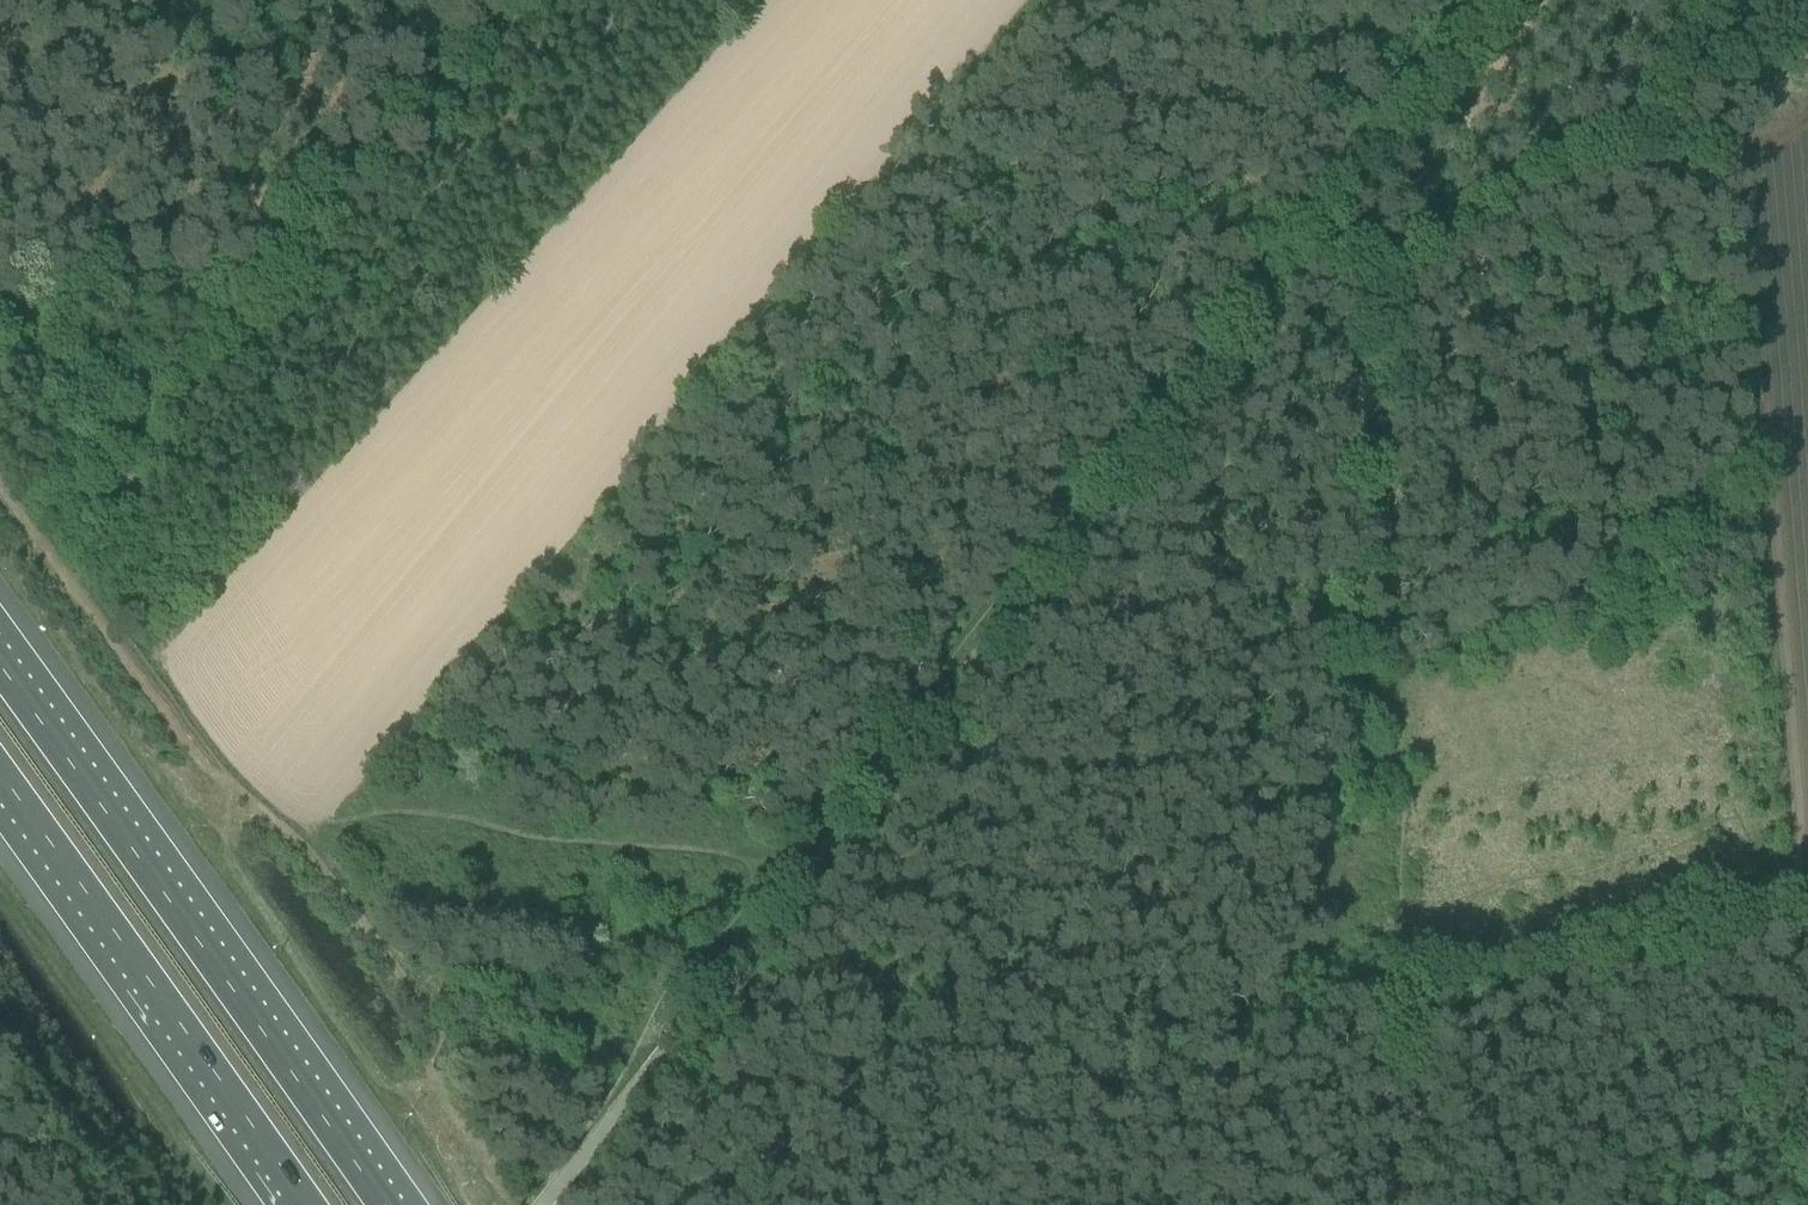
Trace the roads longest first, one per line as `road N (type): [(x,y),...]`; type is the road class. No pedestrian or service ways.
road 1 (track): [(1012,0),(310,825),(170,656),(766,0)]
road 2 (track): [(1461,0),(697,975)]
road 3 (motorway): [(0,779),(303,1204)]
road 4 (motorway): [(236,998),(0,667)]
road 5 (motorway): [(417,1204),(349,1110),(236,998)]
road 6 (motorway): [(382,1204),(236,998)]
road 7 (track): [(134,1204),(0,1022)]

